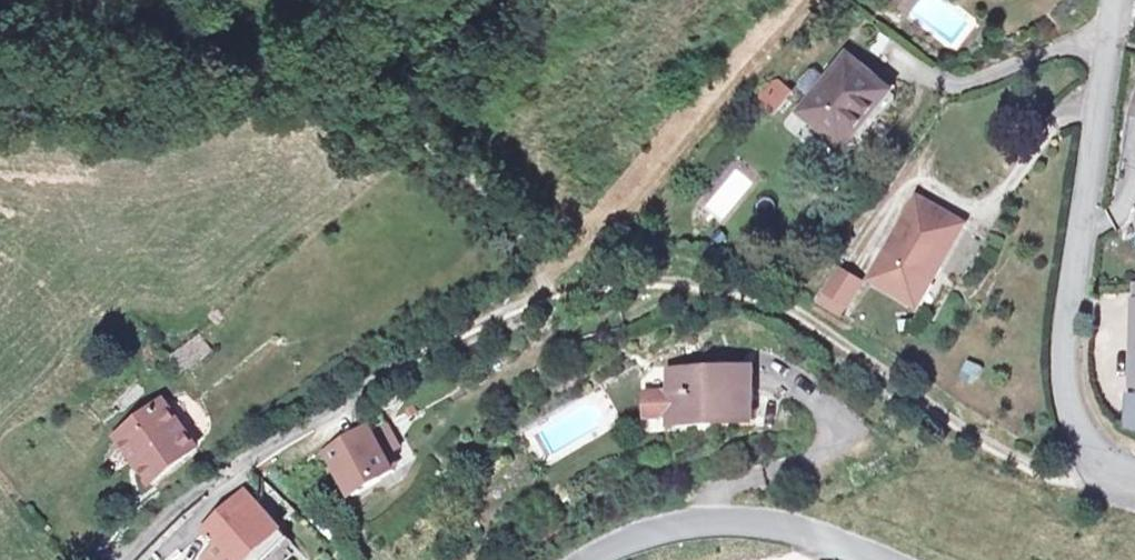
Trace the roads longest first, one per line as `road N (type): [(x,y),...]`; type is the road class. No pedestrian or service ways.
road 1 (track): [(1134,486),(1025,468),(779,305),(692,279),(546,293),(232,465)]
road 2 (track): [(546,293),(508,229),(424,138),(338,76),(236,62),(85,72),(0,56)]
road 3 (residential): [(1134,486),(1102,466),(1081,440),(1068,397),(1066,348),(1112,0)]
road 4 (tertiary): [(589,559),(622,537),(693,519),(753,521),(878,559)]
road 5 (unclassified): [(232,465),(131,559)]

